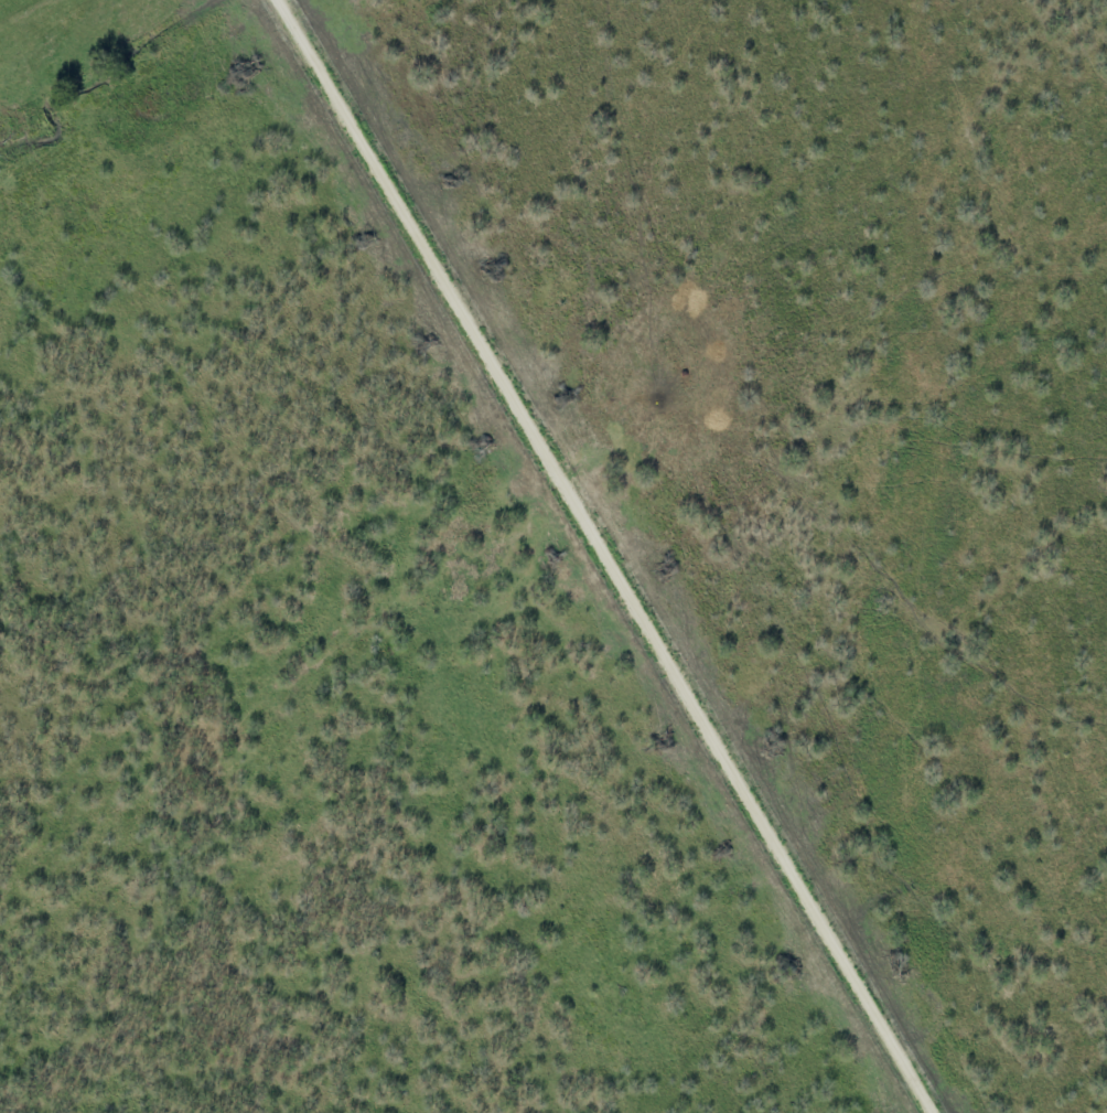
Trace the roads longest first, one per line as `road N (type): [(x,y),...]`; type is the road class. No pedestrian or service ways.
road 1 (residential): [(940,1112),(290,0)]

